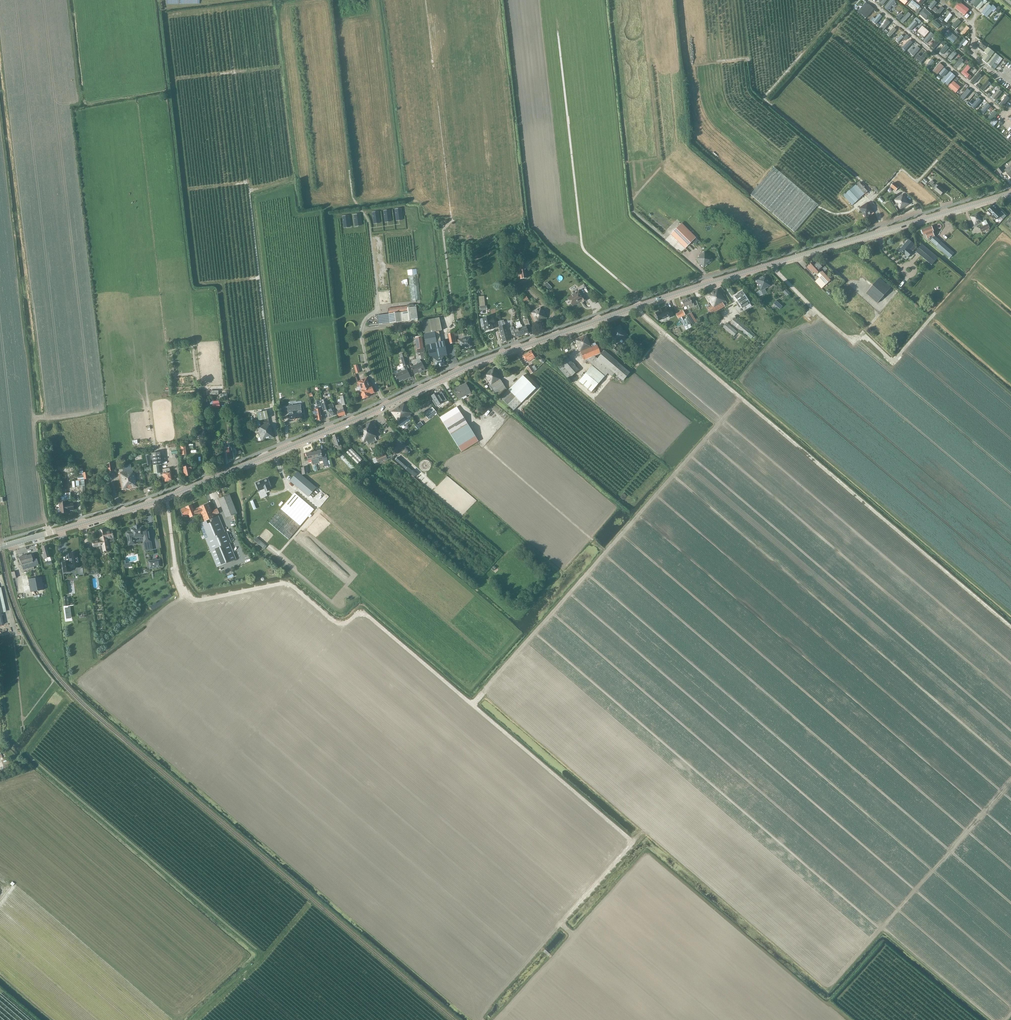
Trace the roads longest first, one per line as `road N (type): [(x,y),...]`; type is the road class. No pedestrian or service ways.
road 1 (tertiary): [(639,306),(482,361),(196,486),(0,547)]
road 2 (tertiary): [(1010,194),(639,306)]
road 3 (track): [(637,300),(582,246),(557,21)]

